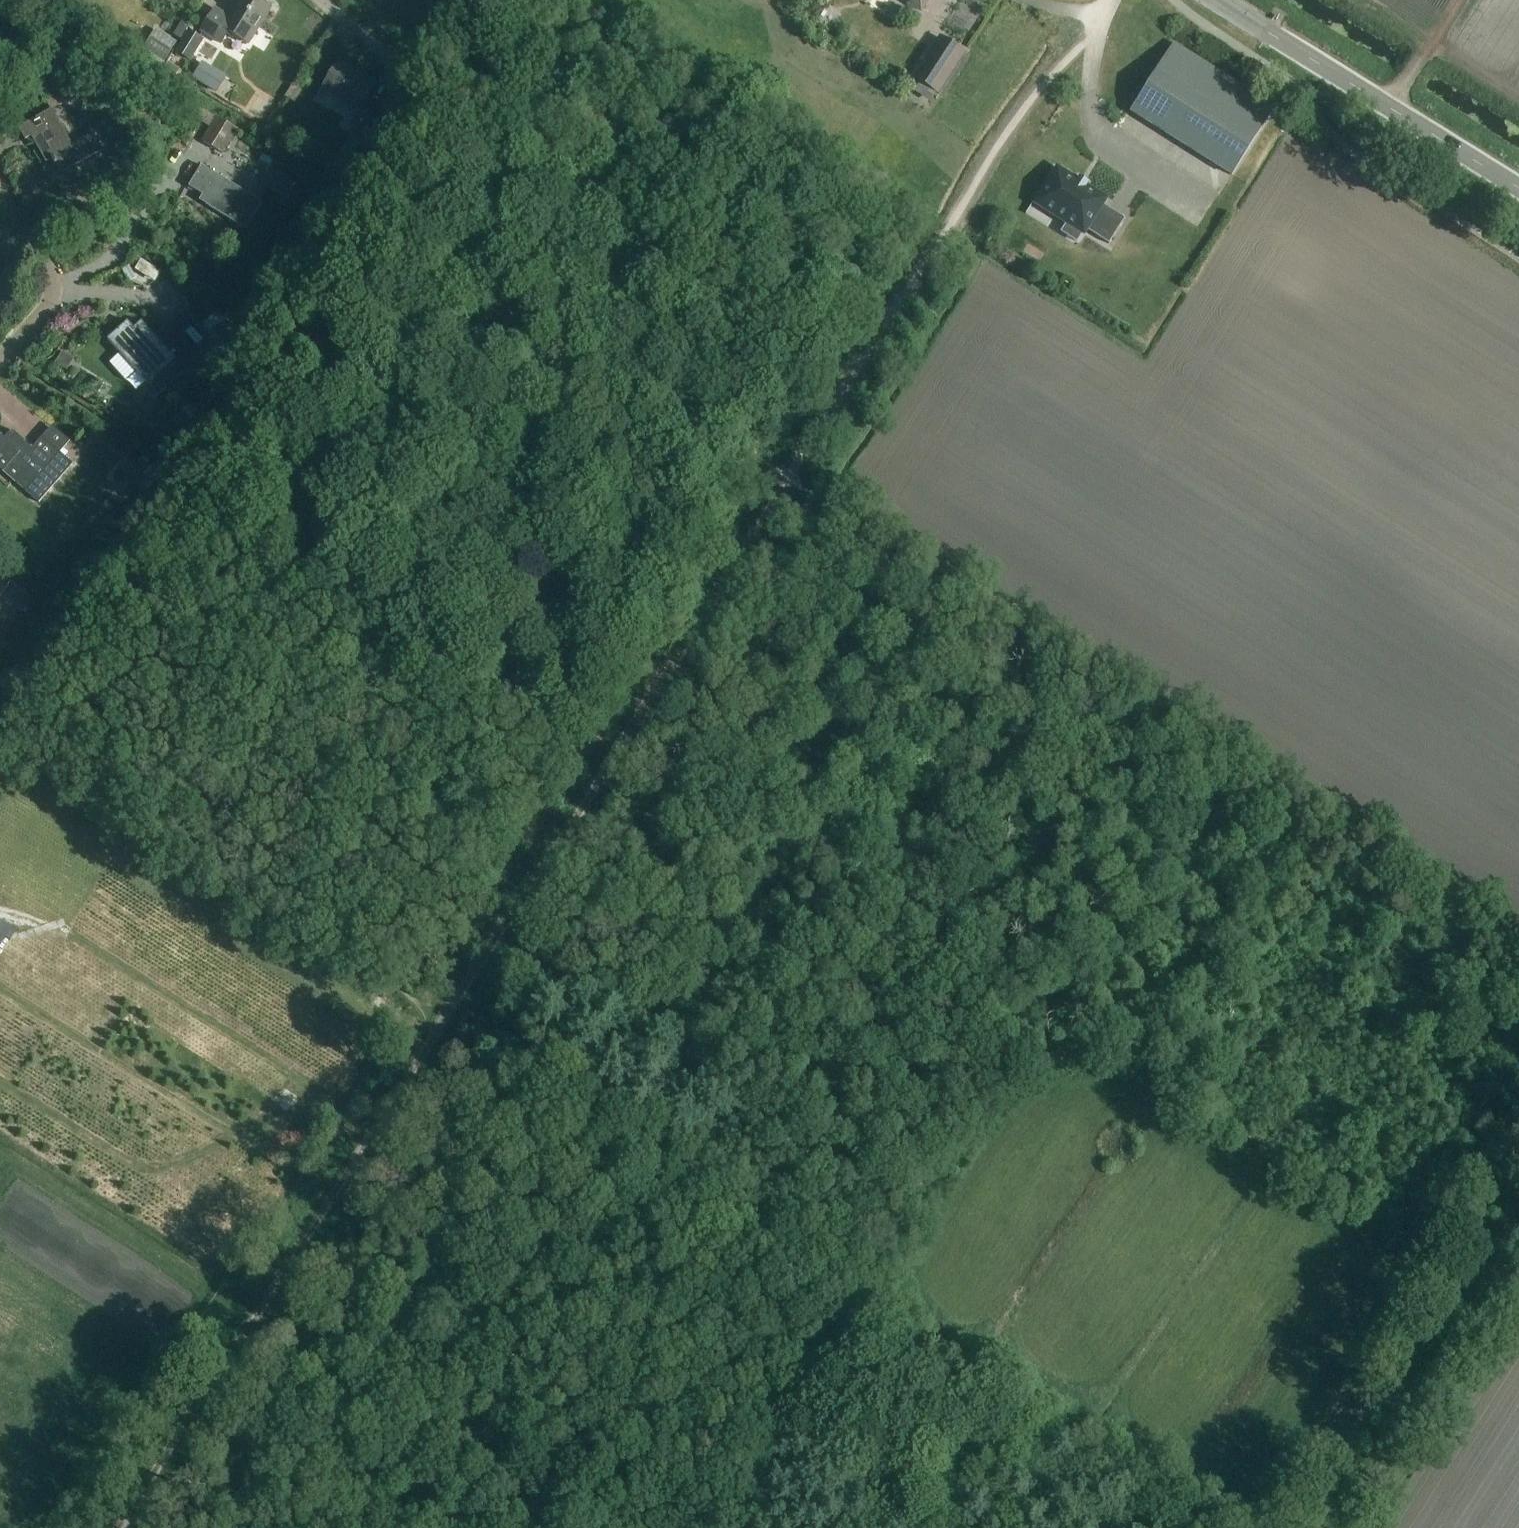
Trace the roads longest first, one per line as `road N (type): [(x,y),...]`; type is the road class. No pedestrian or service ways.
road 1 (track): [(1103,15),(1009,126),(120,1527)]
road 2 (tertiary): [(1224,0),(1518,187)]
road 3 (residential): [(0,357),(53,288),(0,190)]
road 4 (track): [(1457,0),(1359,156)]

